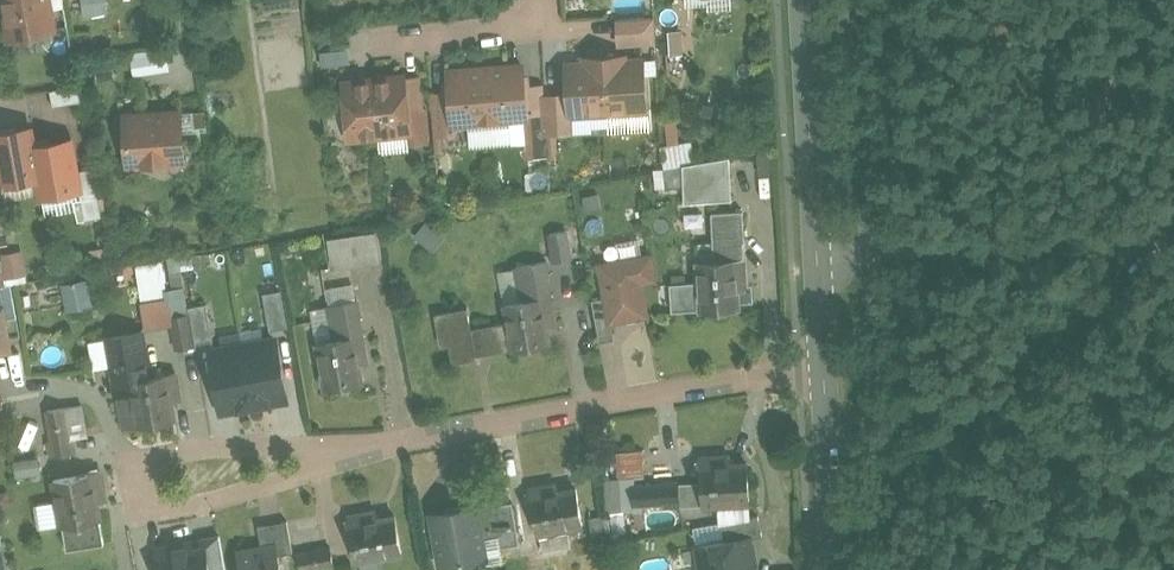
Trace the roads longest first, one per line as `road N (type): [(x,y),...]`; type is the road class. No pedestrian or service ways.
road 1 (residential): [(825,367),(143,486)]
road 2 (unclassified): [(1173,227),(1125,246),(817,260)]
road 3 (tertiary): [(802,0),(817,260)]
road 4 (tertiary): [(825,367),(838,569)]
road 5 (residential): [(543,0),(544,22),(387,39)]

